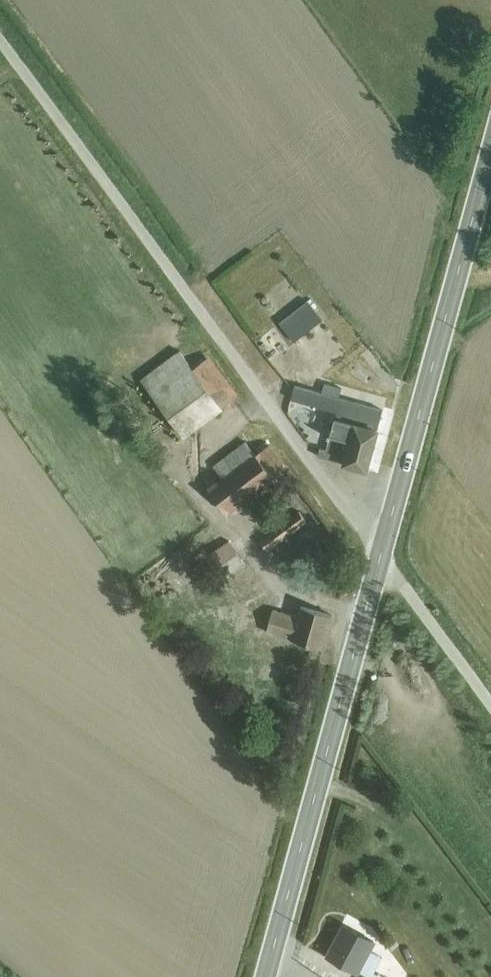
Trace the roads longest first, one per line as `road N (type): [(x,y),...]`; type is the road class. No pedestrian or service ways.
road 1 (unclassified): [(0,41),(380,556)]
road 2 (secondary): [(380,556),(265,976)]
road 3 (secondary): [(490,152),(380,556)]
road 4 (unclassified): [(380,556),(490,706)]

